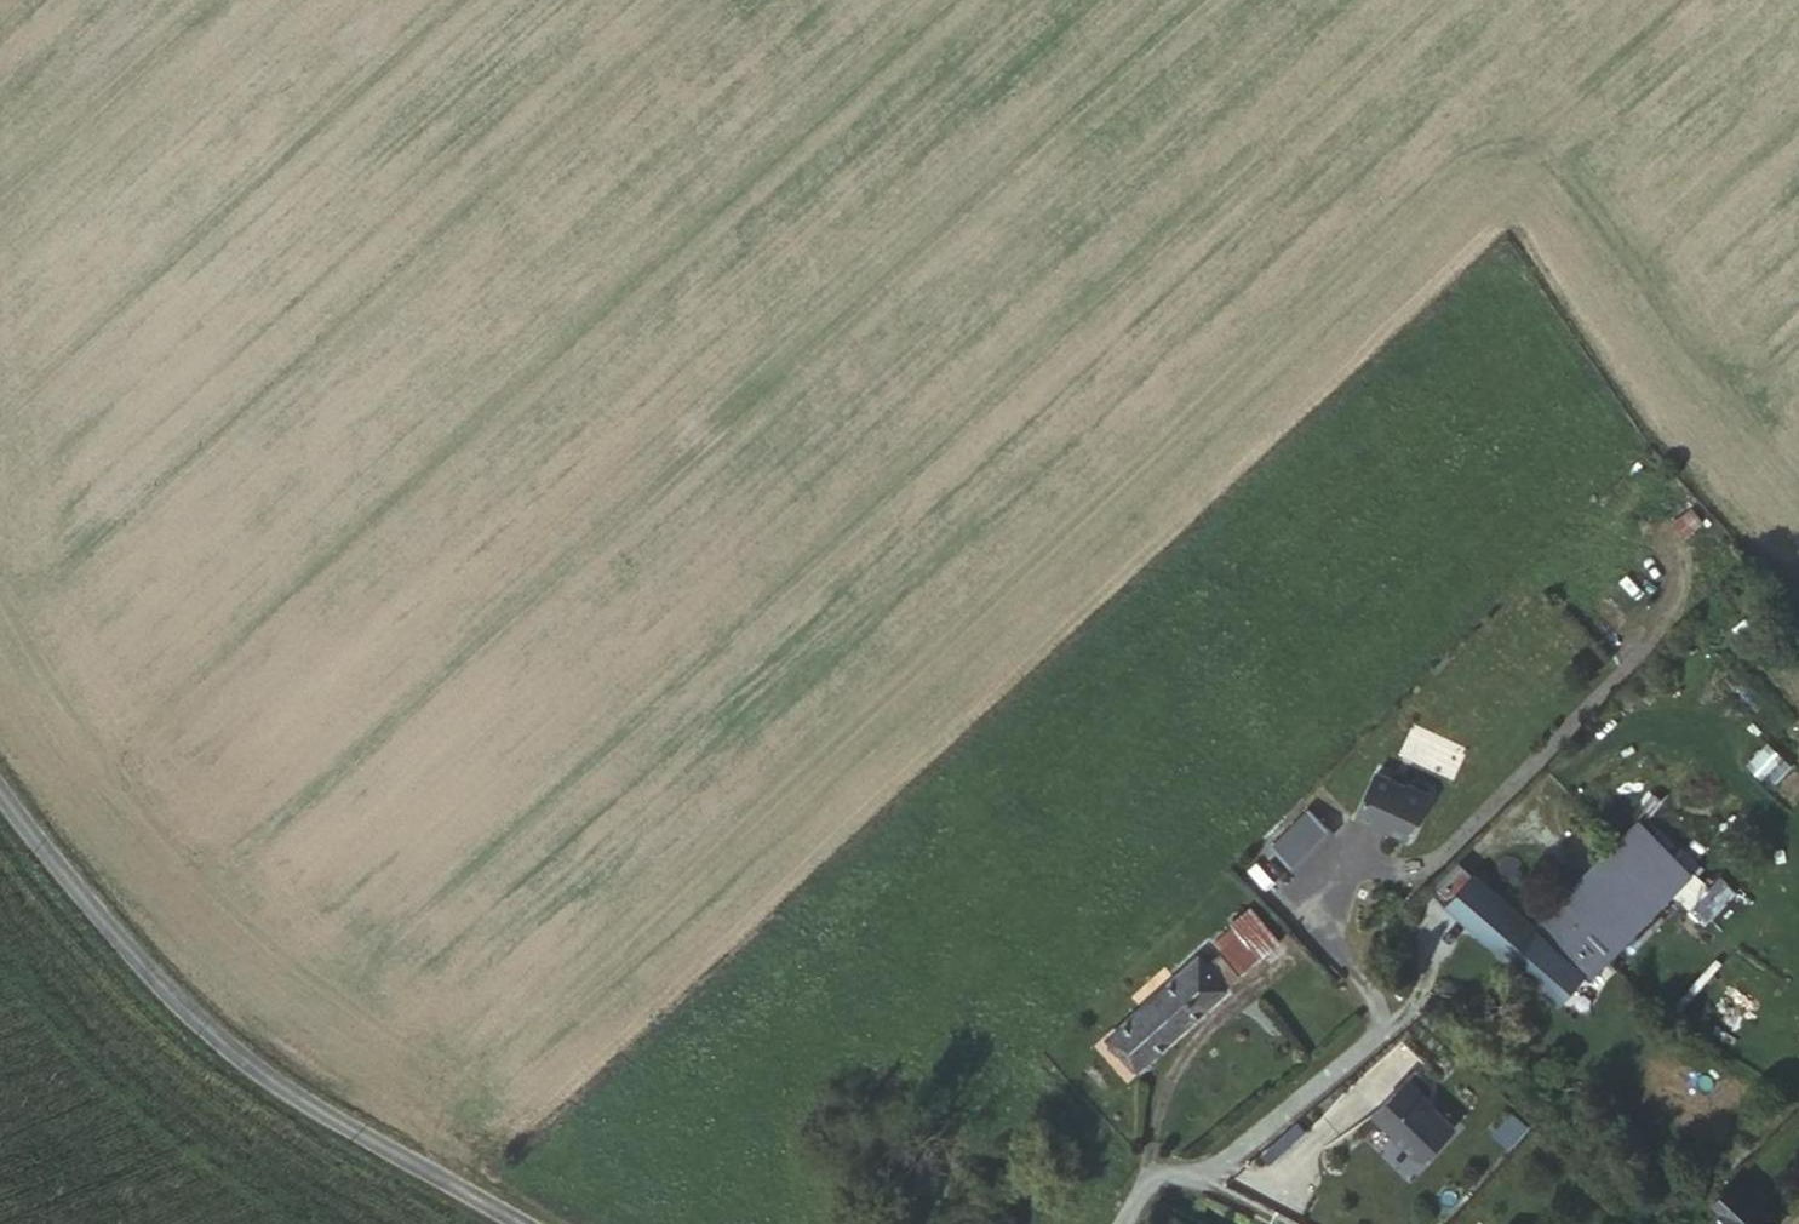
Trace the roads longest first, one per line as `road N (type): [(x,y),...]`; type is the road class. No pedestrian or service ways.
road 1 (unclassified): [(0,787),(163,990),(366,1140),(518,1223)]

